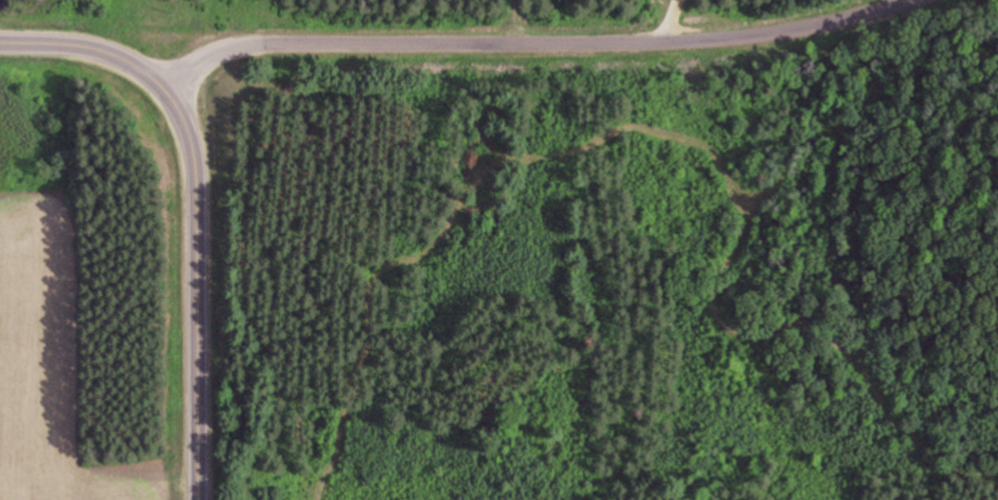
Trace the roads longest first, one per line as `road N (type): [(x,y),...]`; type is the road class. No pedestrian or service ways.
road 1 (residential): [(162,90),(232,47),(697,32),(884,0)]
road 2 (secondary): [(0,42),(90,48),(130,64),(162,90),(186,132),(196,178),(197,499)]

